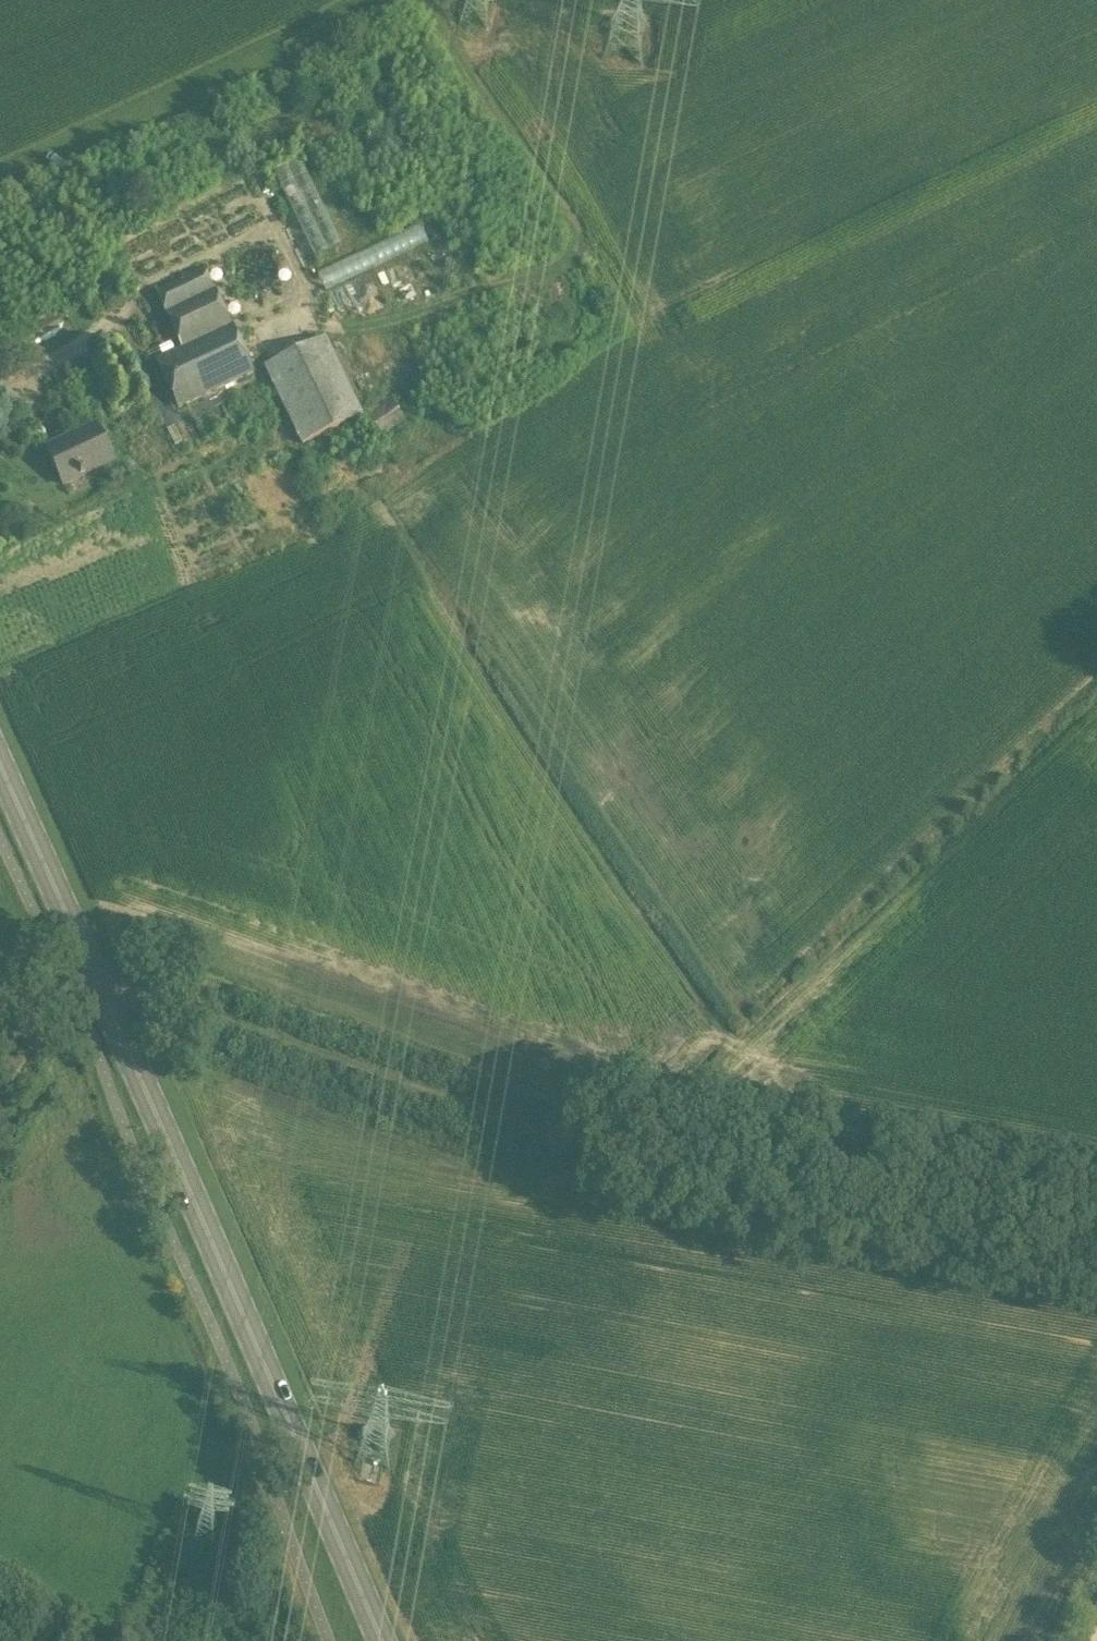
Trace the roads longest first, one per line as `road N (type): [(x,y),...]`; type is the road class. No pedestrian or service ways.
road 1 (track): [(98,985),(140,987),(660,1160),(1096,1239)]
road 2 (primary): [(382,1640),(98,985)]
road 3 (primary): [(98,985),(0,763)]
road 4 (track): [(0,1095),(51,1008),(74,997)]

